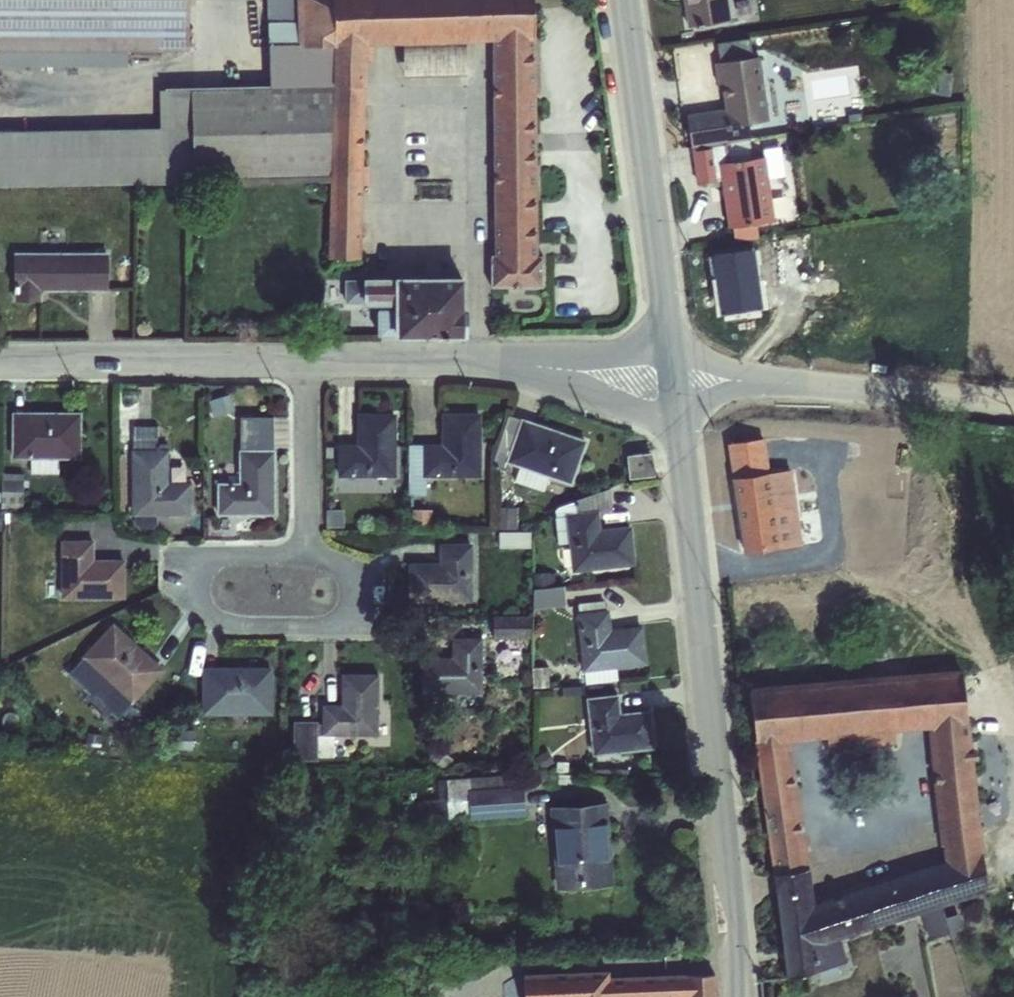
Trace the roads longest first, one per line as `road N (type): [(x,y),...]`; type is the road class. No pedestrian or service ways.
road 1 (tertiary): [(735,996),(670,372)]
road 2 (tertiary): [(670,372),(621,0)]
road 3 (residential): [(316,555),(204,556),(209,604),(230,623),(369,623),(368,579)]
road 4 (residential): [(317,360),(502,356),(670,372)]
road 5 (residential): [(1013,406),(670,372)]
road 6 (residential): [(0,358),(317,360)]
road 7 (residential): [(317,360),(316,555)]

